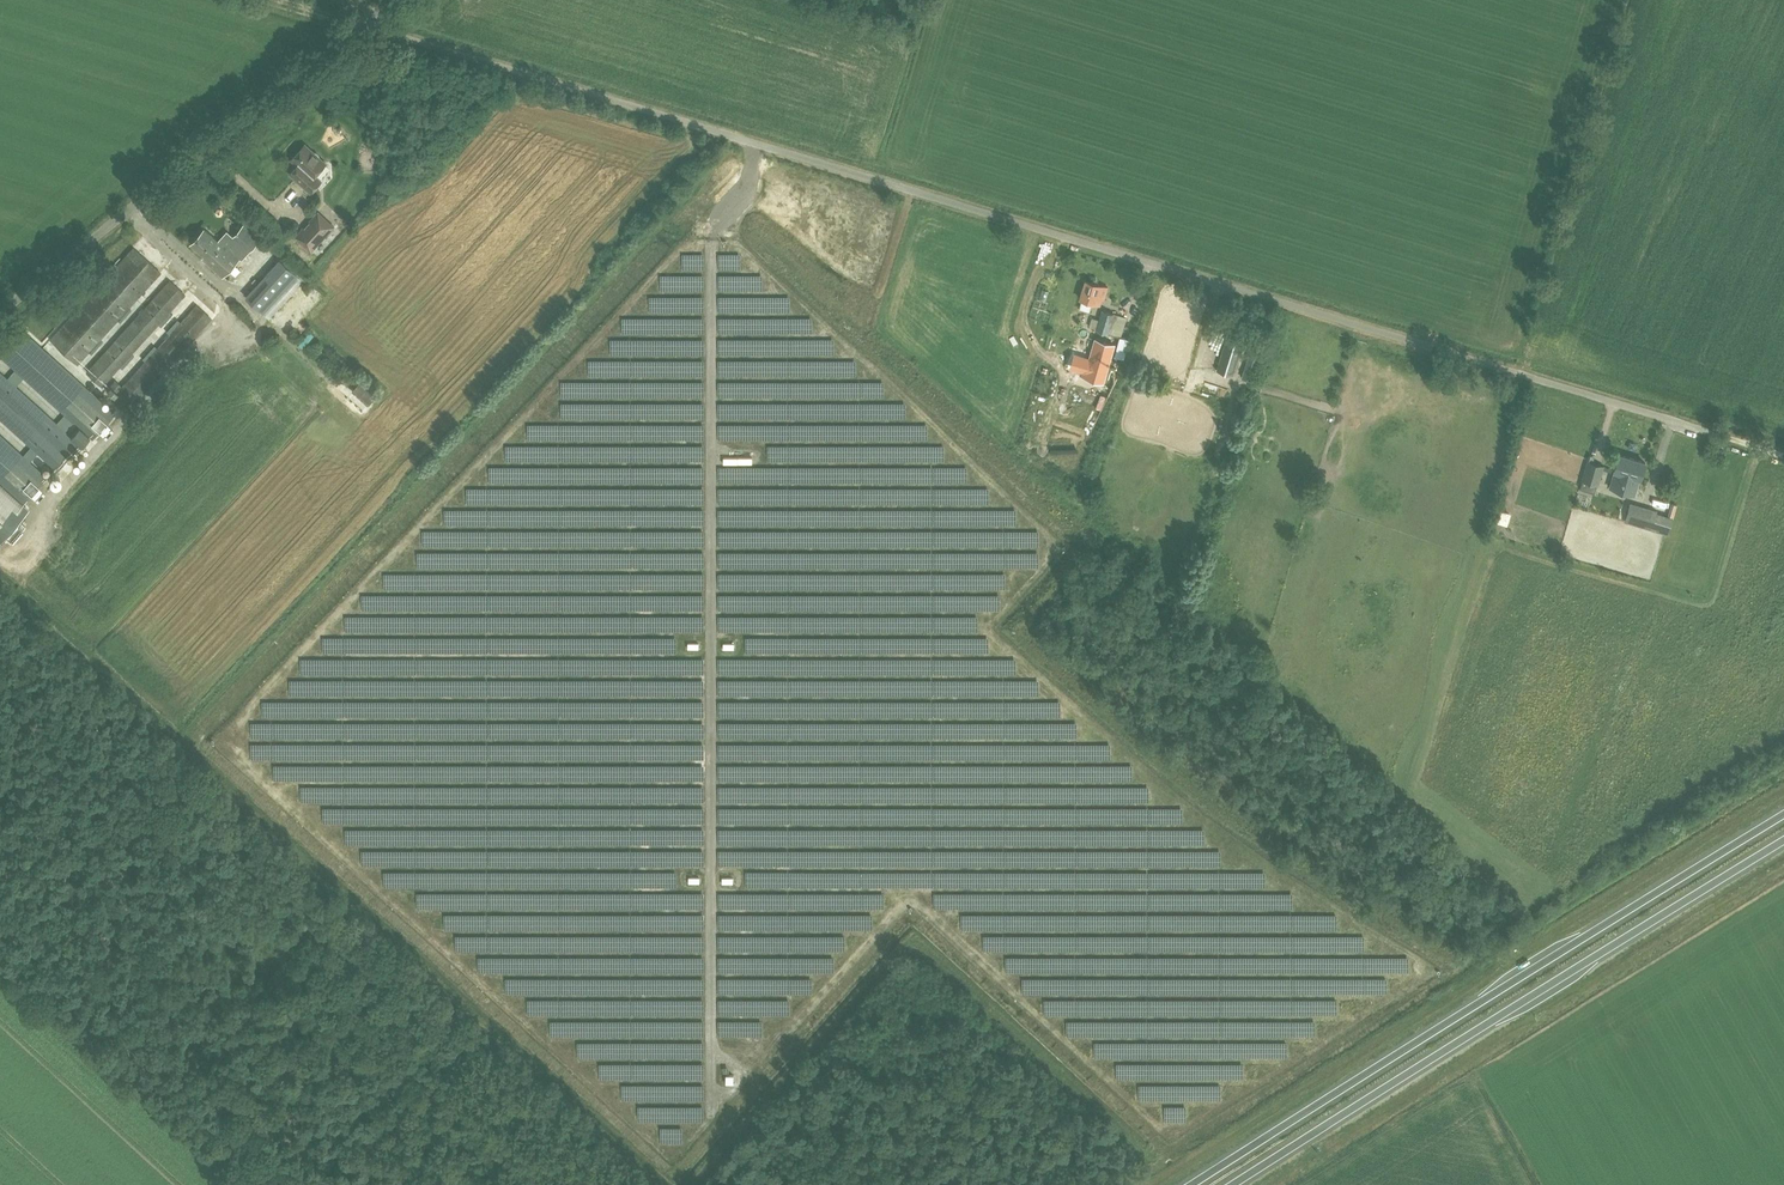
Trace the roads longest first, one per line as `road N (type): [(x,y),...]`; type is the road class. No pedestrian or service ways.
road 1 (unclassified): [(1710,431),(360,25)]
road 2 (trunk): [(1783,815),(1191,1184)]
road 3 (trunk): [(1230,1184),(1783,839)]
road 4 (unclassified): [(0,313),(360,25)]

